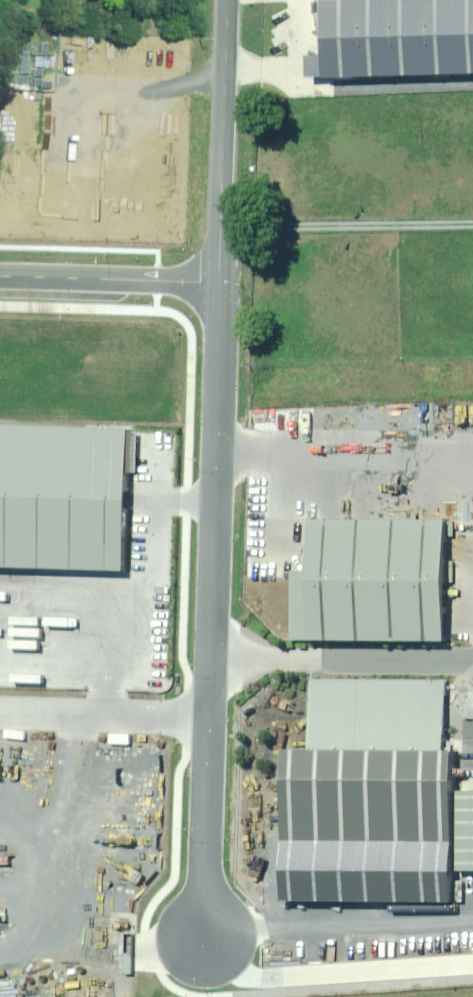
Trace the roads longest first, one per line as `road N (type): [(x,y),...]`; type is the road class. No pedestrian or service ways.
road 1 (unclassified): [(212,281),(207,723)]
road 2 (unclassified): [(225,0),(212,281)]
road 3 (unclassified): [(207,723),(200,972)]
road 4 (unclassified): [(212,281),(0,274)]
road 5 (unclassified): [(207,723),(0,715)]

